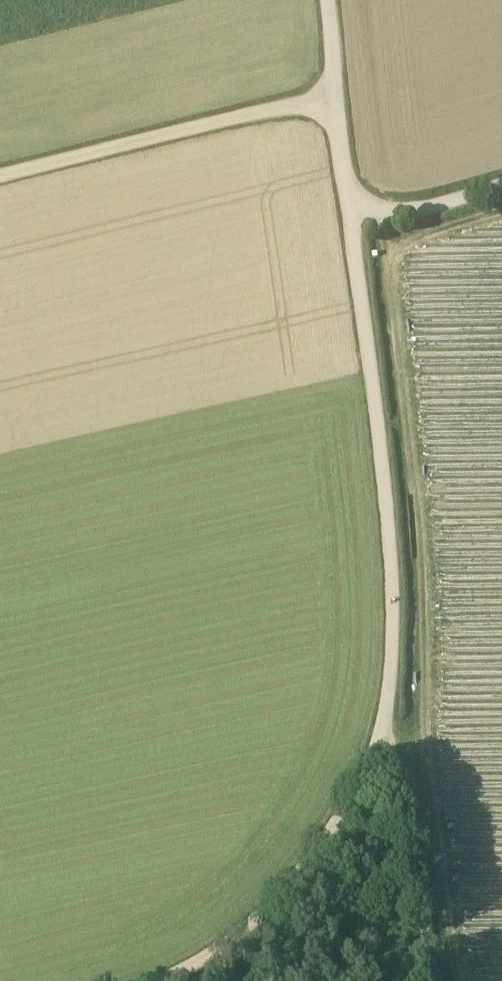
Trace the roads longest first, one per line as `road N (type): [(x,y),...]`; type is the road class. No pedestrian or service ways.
road 1 (track): [(384,736),(392,685),(394,496),(357,225)]
road 2 (track): [(0,176),(340,92)]
road 3 (track): [(168,980),(265,928),(326,850),(384,736)]
road 4 (track): [(384,736),(429,980)]
road 5 (track): [(357,225),(328,0)]
road 6 (track): [(357,225),(501,185)]

